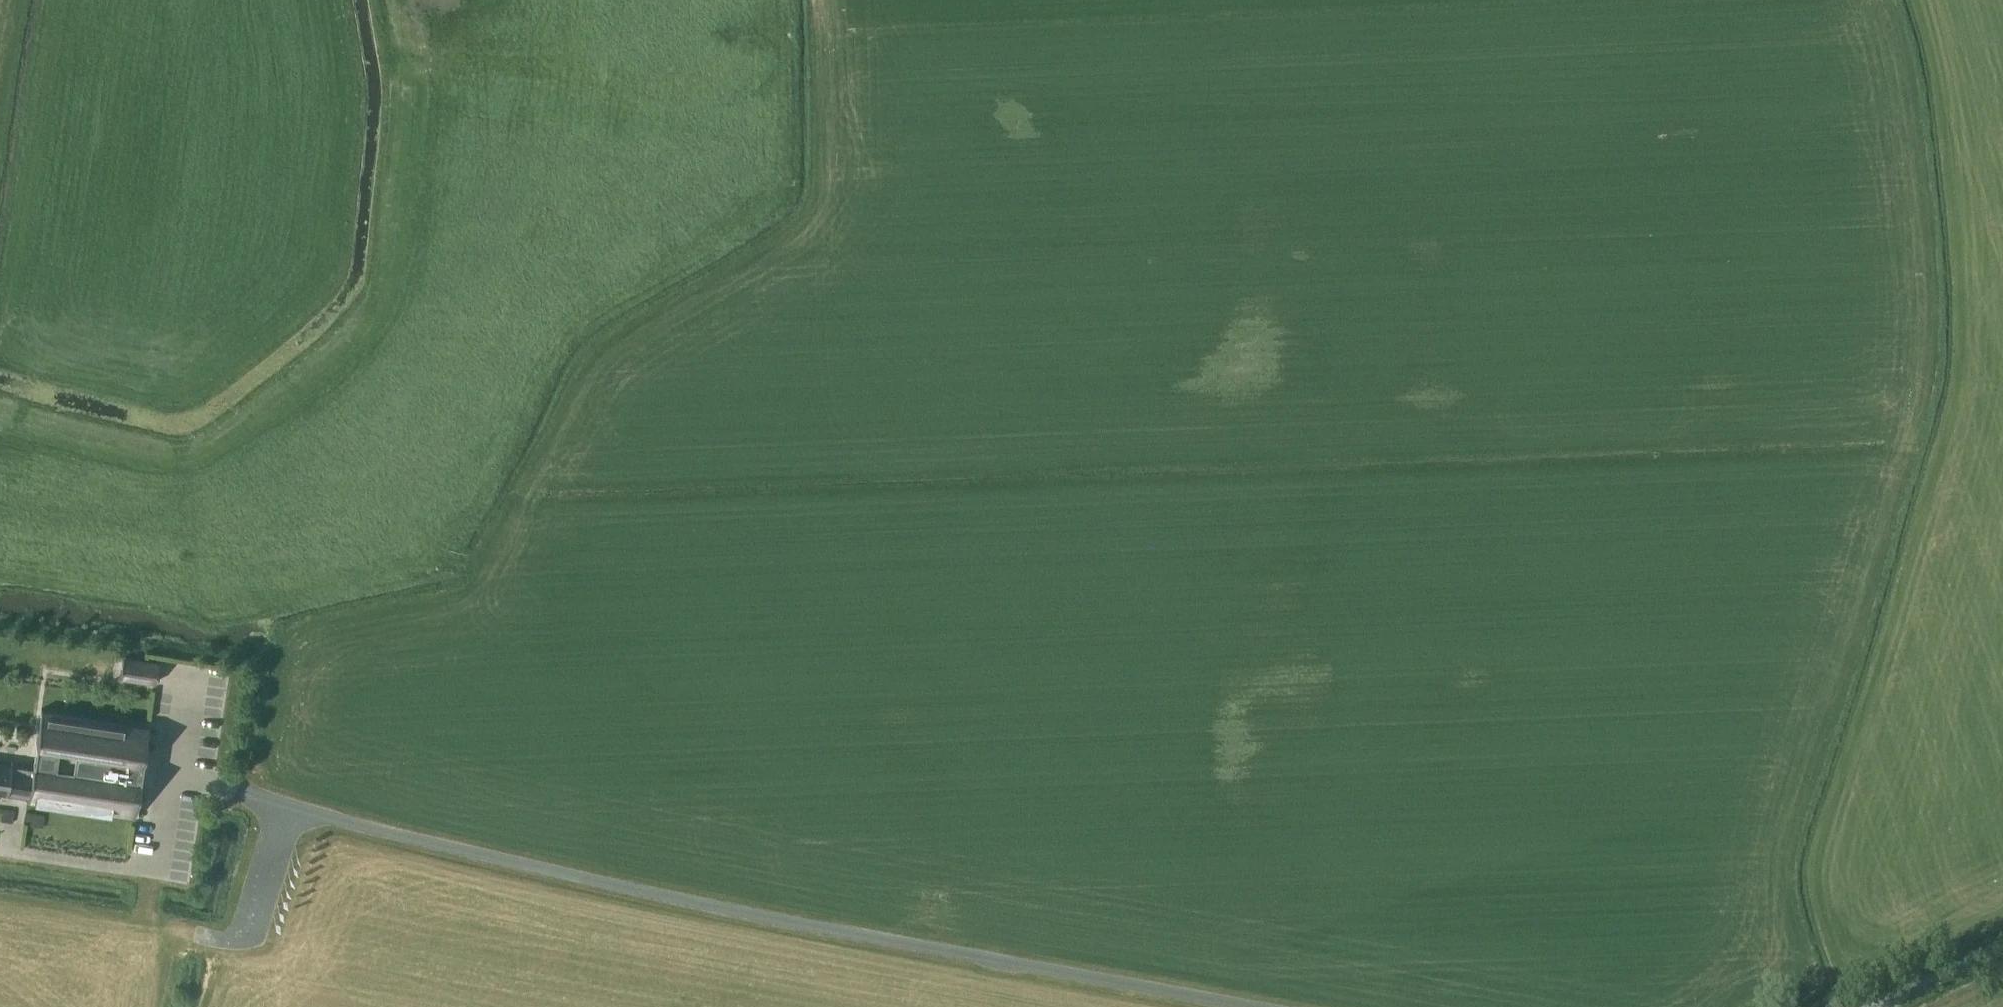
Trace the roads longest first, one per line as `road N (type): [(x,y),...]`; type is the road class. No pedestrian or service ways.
road 1 (unclassified): [(1881,1006),(2002,950)]

